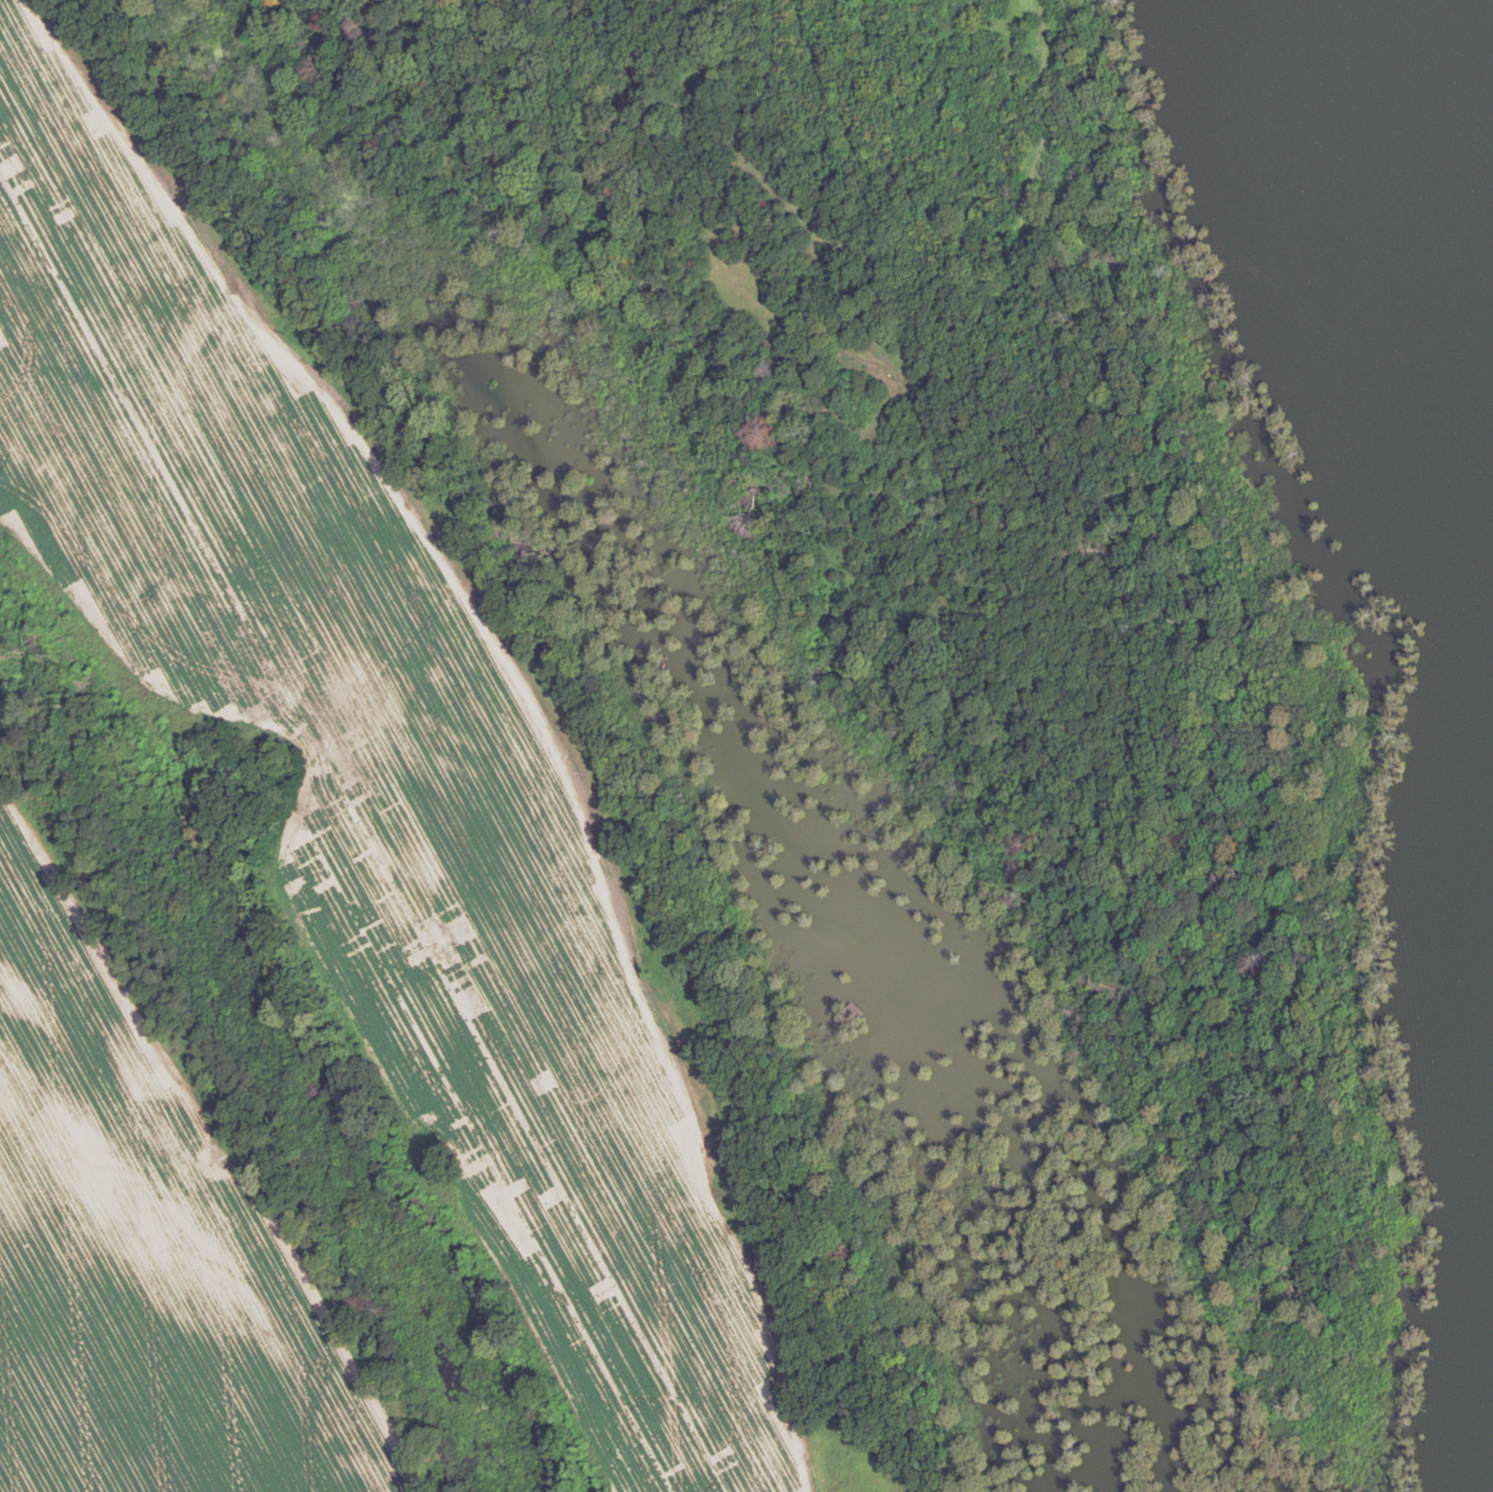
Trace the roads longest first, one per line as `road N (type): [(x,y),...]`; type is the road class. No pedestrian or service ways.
road 1 (track): [(822,1491),(723,1078),(613,796),(436,519),(251,265),(40,0)]

